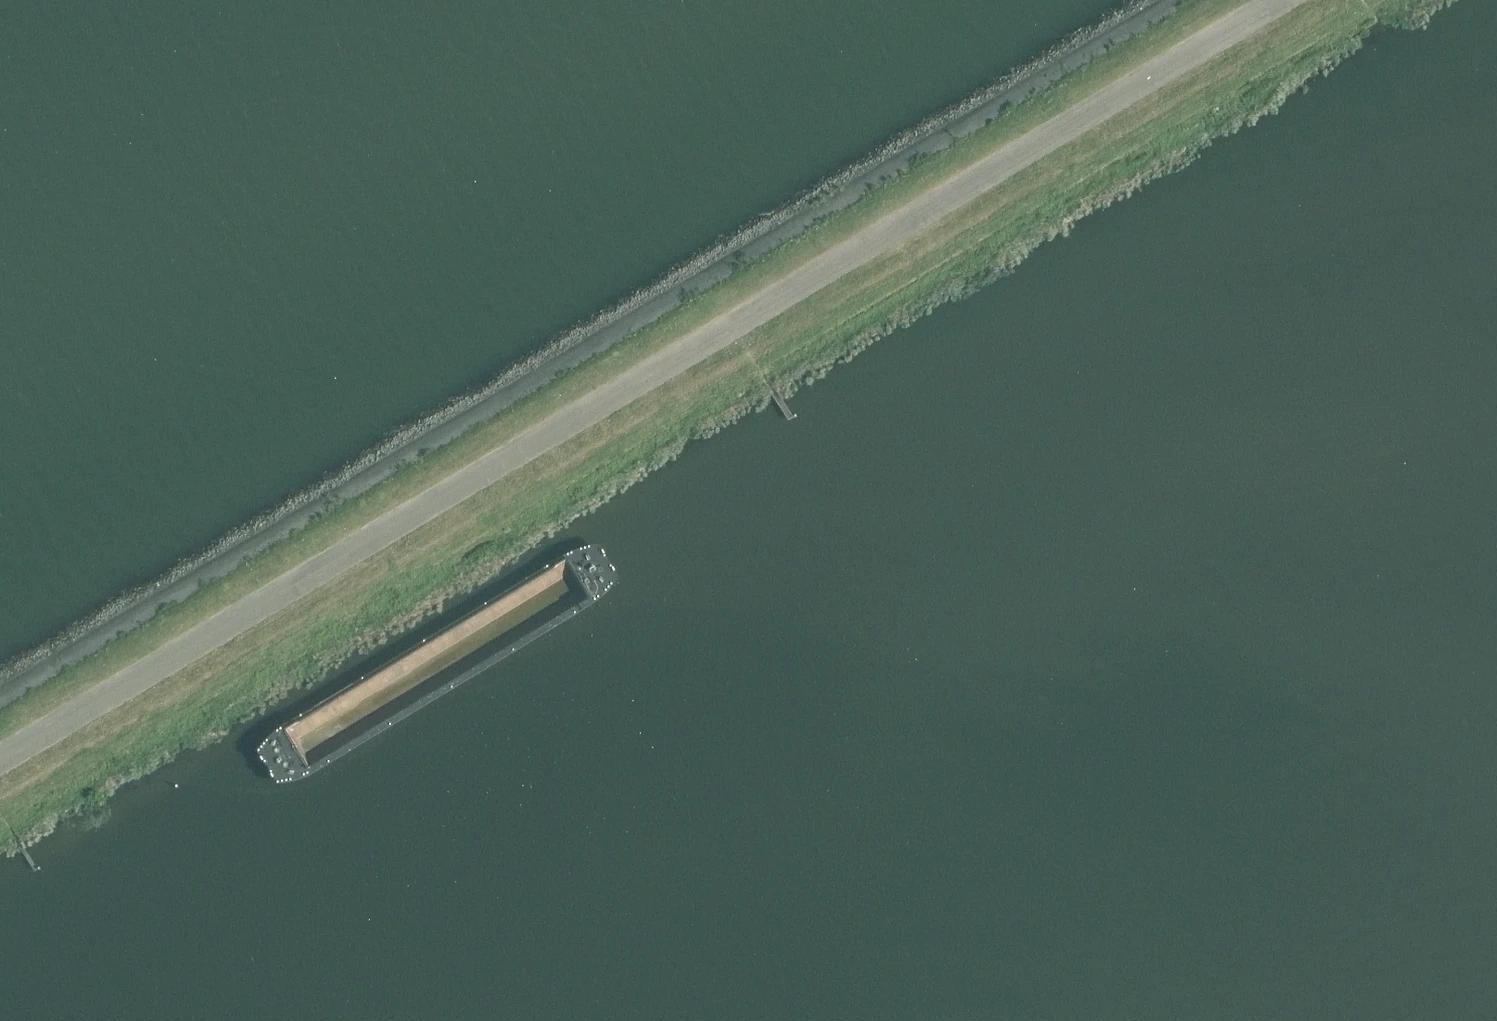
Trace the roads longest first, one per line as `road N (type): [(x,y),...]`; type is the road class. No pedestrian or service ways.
road 1 (unclassified): [(0,767),(1284,0)]

